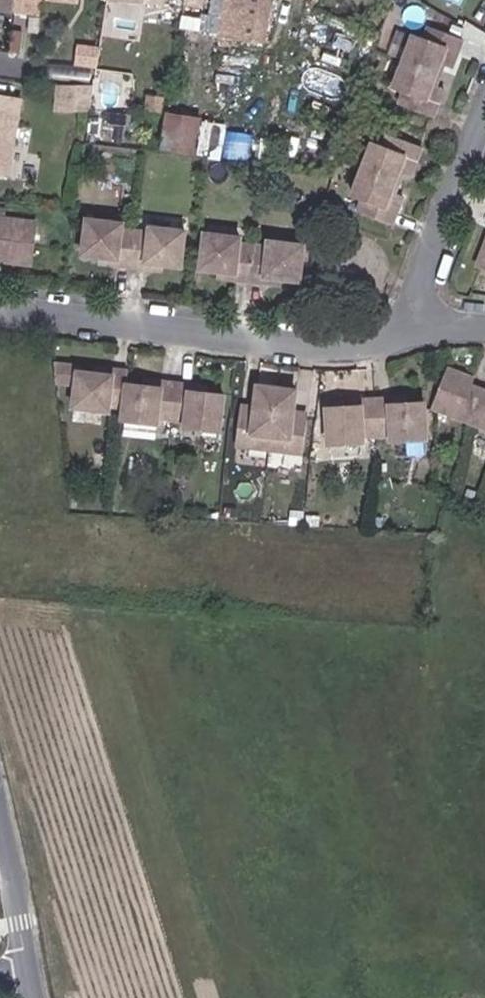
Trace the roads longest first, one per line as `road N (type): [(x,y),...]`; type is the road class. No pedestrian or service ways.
road 1 (residential): [(0,310),(329,349),(415,329)]
road 2 (residential): [(415,329),(484,129)]
road 3 (residential): [(27,977),(0,842)]

